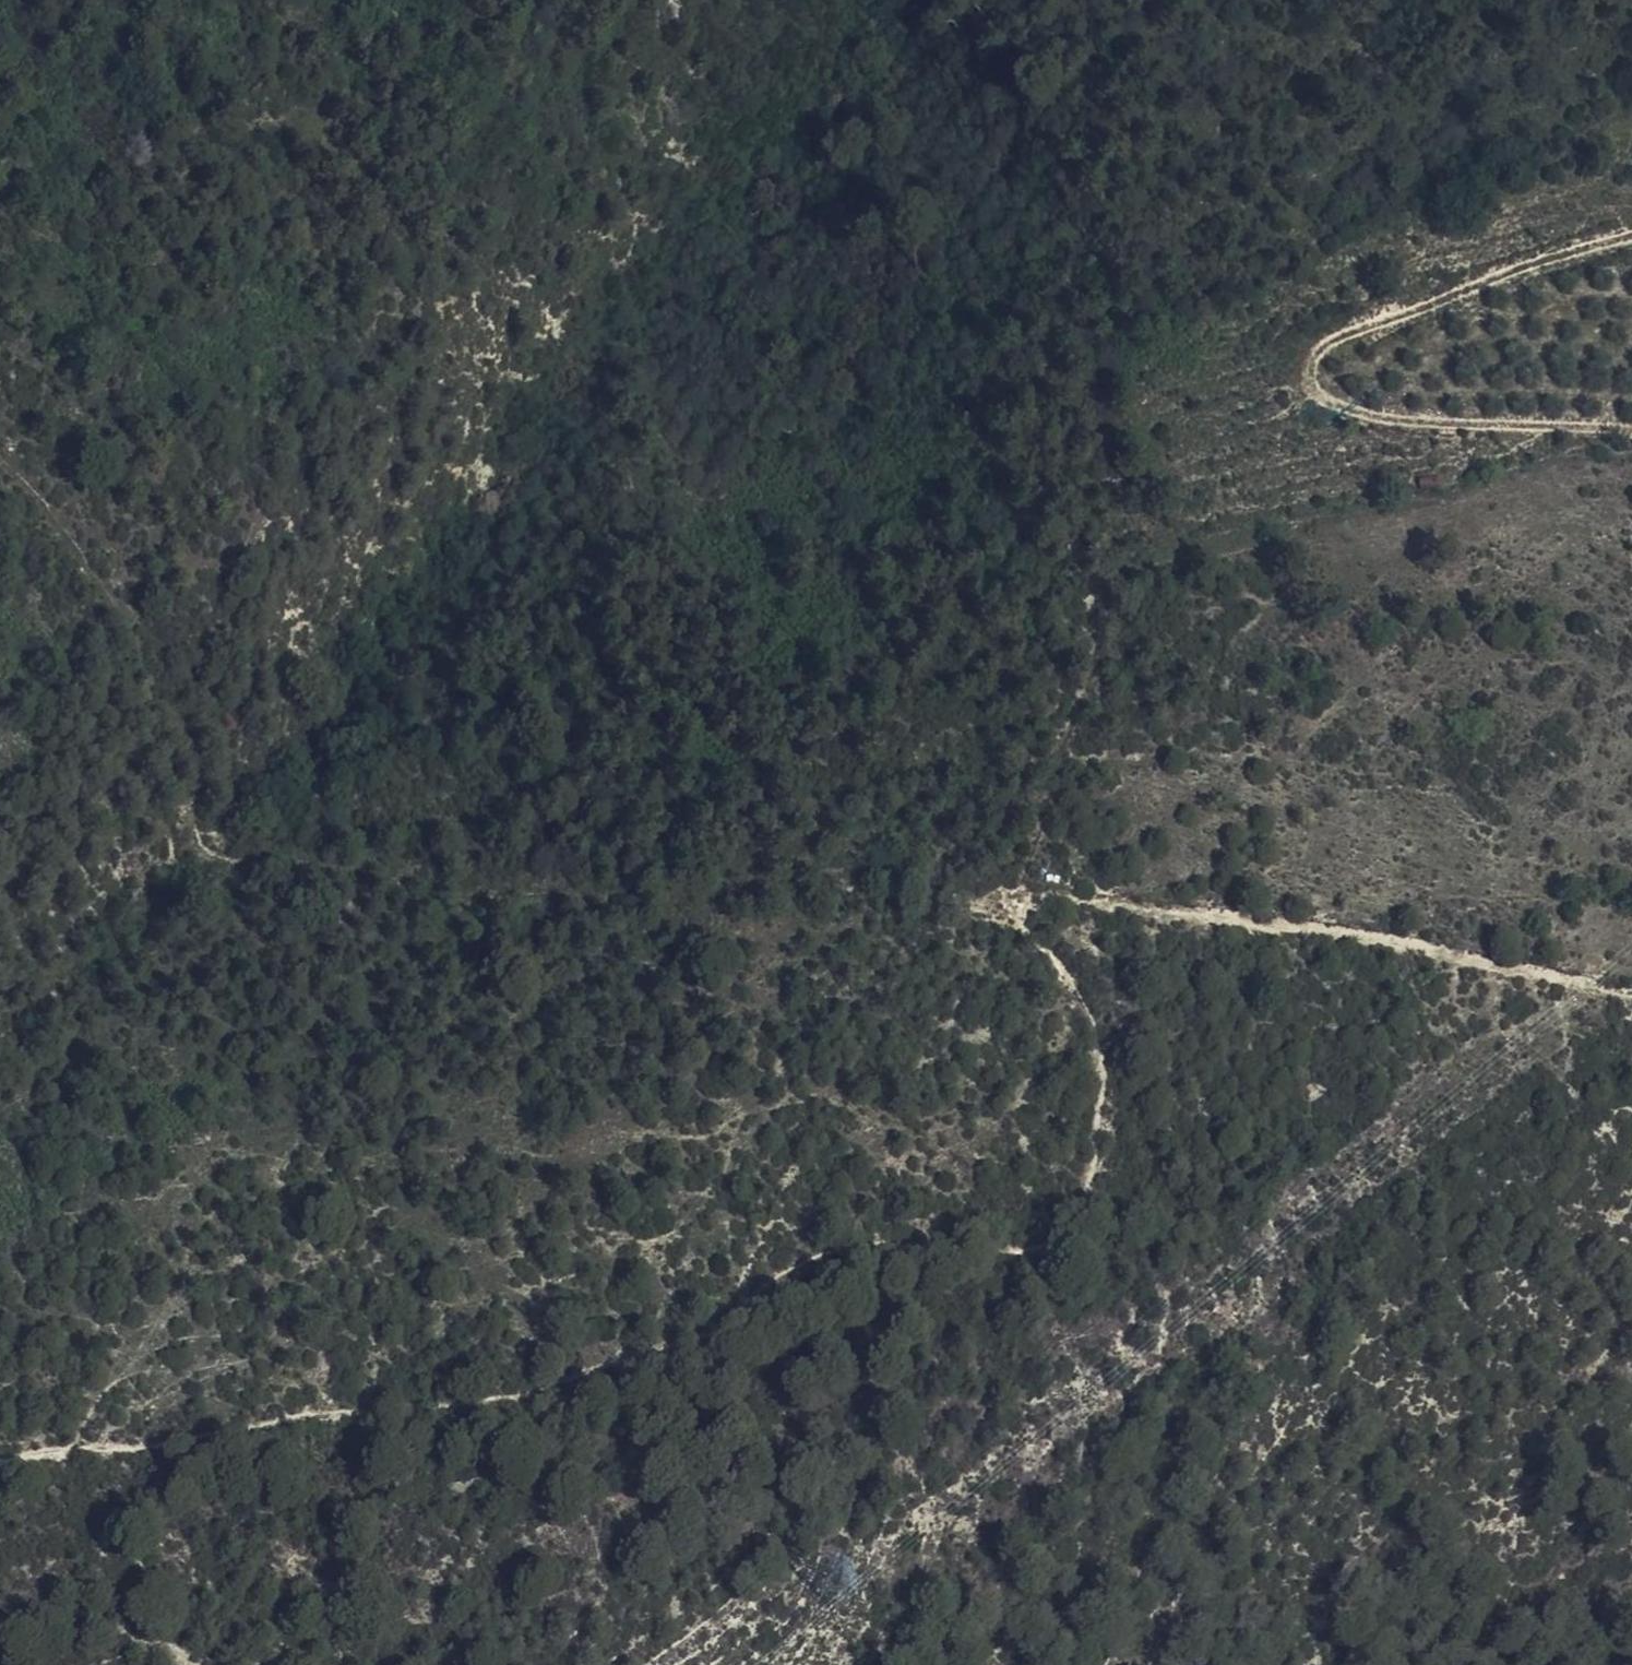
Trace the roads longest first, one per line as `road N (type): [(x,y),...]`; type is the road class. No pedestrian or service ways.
road 1 (track): [(1631,432),(1394,421),(1339,405),(1311,382),(1312,355),(1334,338),(1631,235)]

